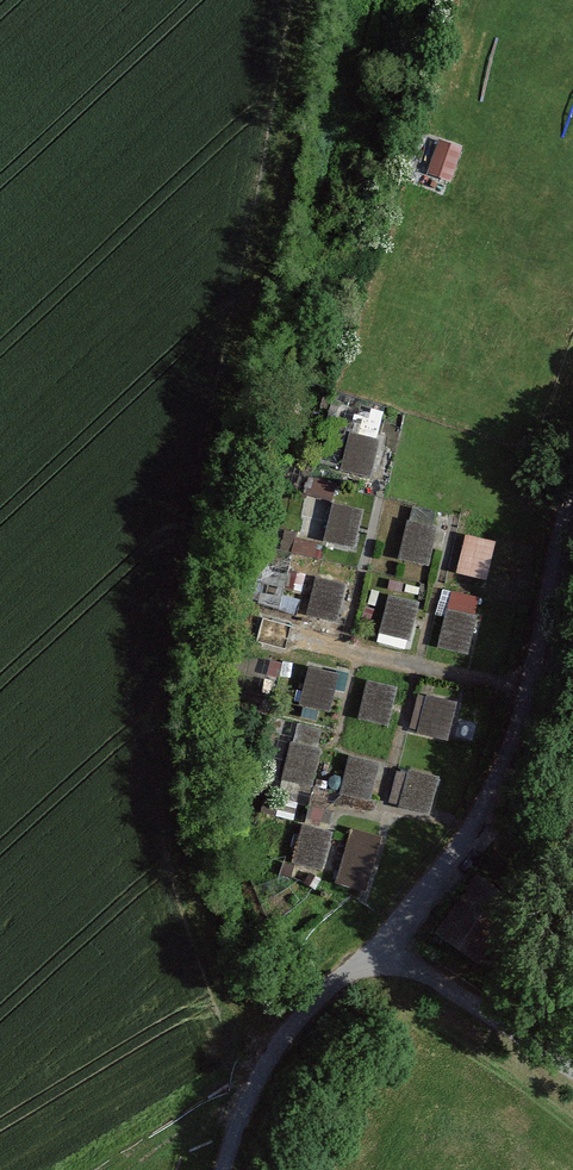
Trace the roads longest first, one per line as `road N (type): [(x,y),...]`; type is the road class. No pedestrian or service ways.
road 1 (track): [(223,1169),(244,1105),(275,1051),(338,982),(384,952)]

